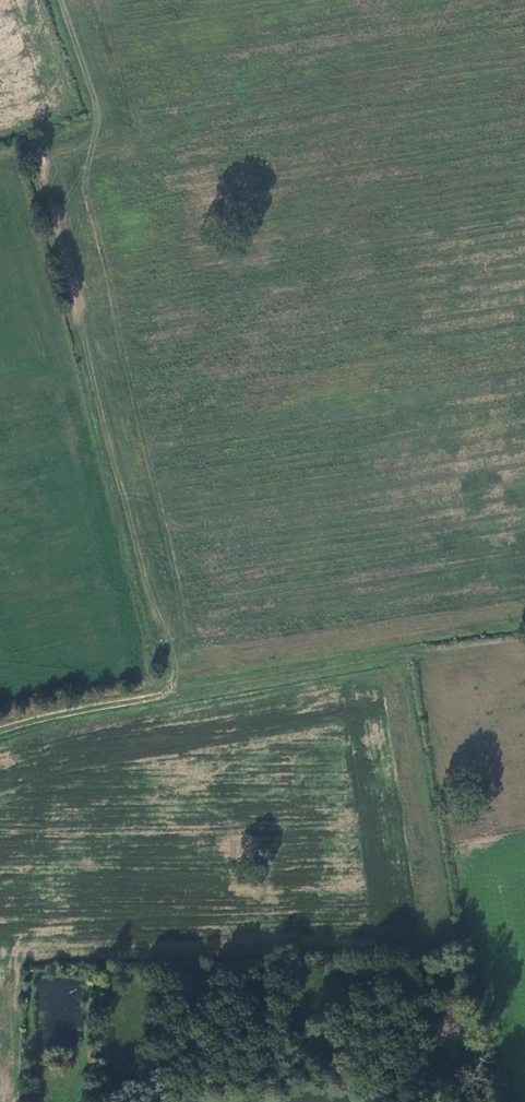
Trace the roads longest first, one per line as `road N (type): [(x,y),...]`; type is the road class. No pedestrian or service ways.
road 1 (track): [(0,731),(146,698)]

